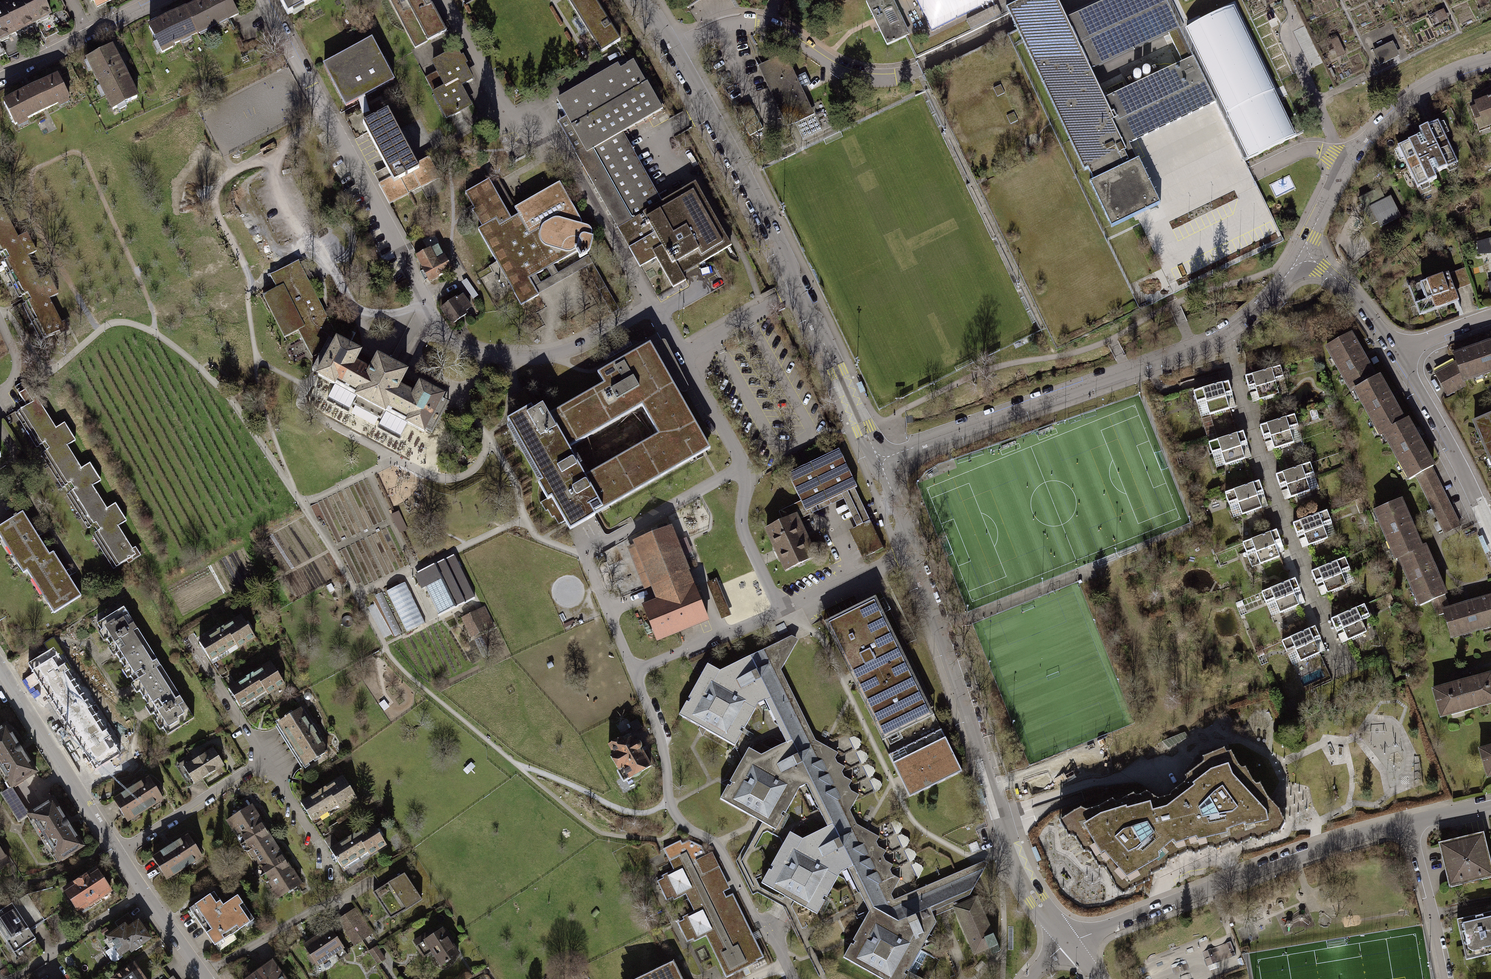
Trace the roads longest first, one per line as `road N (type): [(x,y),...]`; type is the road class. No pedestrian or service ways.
road 1 (track): [(47,373),(117,321),(163,339),(233,404),(420,687),(518,765),(636,814),(671,805)]
road 2 (residential): [(878,460),(1011,846),(1067,943)]
road 3 (residential): [(642,0),(770,230),(878,460)]
road 4 (residential): [(265,0),(442,332),(494,357)]
road 5 (track): [(290,488),(256,360),(304,385),(304,410),(433,478),(471,471),(491,441)]
road 6 (residential): [(1220,335),(878,460)]
road 7 (residential): [(1408,823),(1320,846),(1067,943)]
road 8 (residential): [(1220,335),(1298,564),(1344,673)]
road 9 (track): [(584,555),(742,465),(744,531),(784,610)]
road 10 (track): [(584,555),(667,758),(671,805),(681,822),(715,842)]
road 11 (residential): [(1490,62),(1435,83),(1385,118),(1346,160),(1300,254)]
road 12 (residential): [(0,669),(143,892)]
road 13 (track): [(256,360),(247,296),(253,284),(215,198),(229,175),(277,156)]
road 14 (residential): [(1397,355),(1490,535)]
road 15 (track): [(715,842),(768,948),(800,959),(840,945)]
road 16 (track): [(681,822),(658,840),(600,831),(518,765)]
road 17 (track): [(359,595),(525,517)]
road 18 (residential): [(156,0),(0,79)]
road 19 (residential): [(1445,978),(1408,823)]
road 20 (track): [(491,441),(539,538),(584,555)]
road 21 (residential): [(1300,254),(1352,295),(1397,355)]

